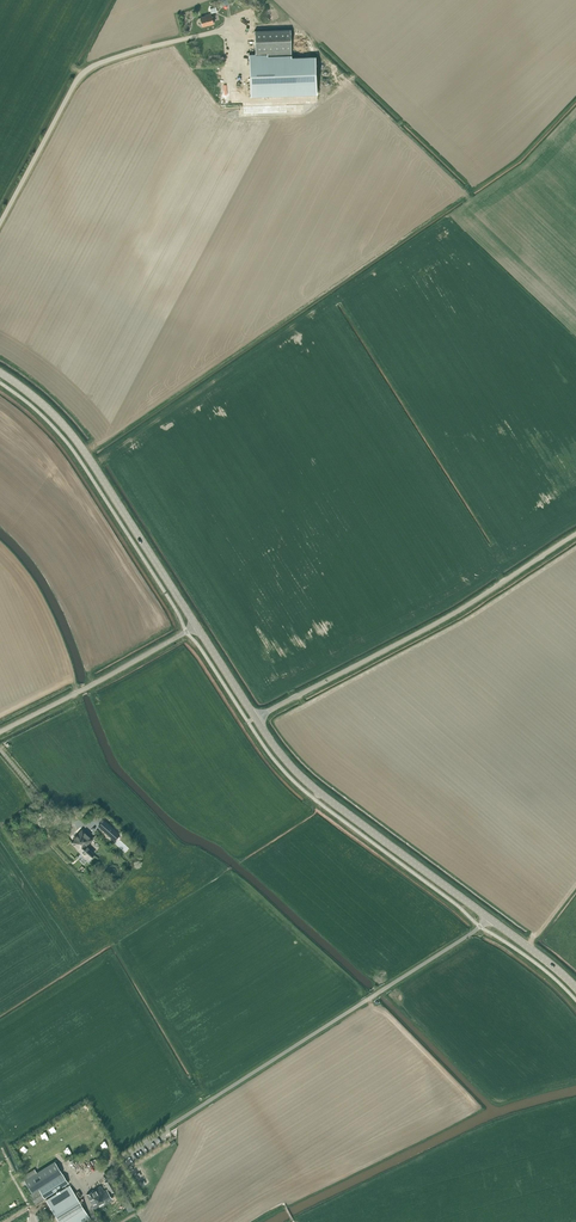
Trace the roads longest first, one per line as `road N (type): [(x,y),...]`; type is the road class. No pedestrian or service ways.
road 1 (unclassified): [(80,1184),(490,919)]
road 2 (unclassified): [(256,718),(468,605),(575,536)]
road 3 (tertiary): [(197,627),(80,446),(0,372)]
road 4 (tertiary): [(490,919),(309,783),(256,718)]
road 5 (unclassified): [(0,732),(197,627)]

